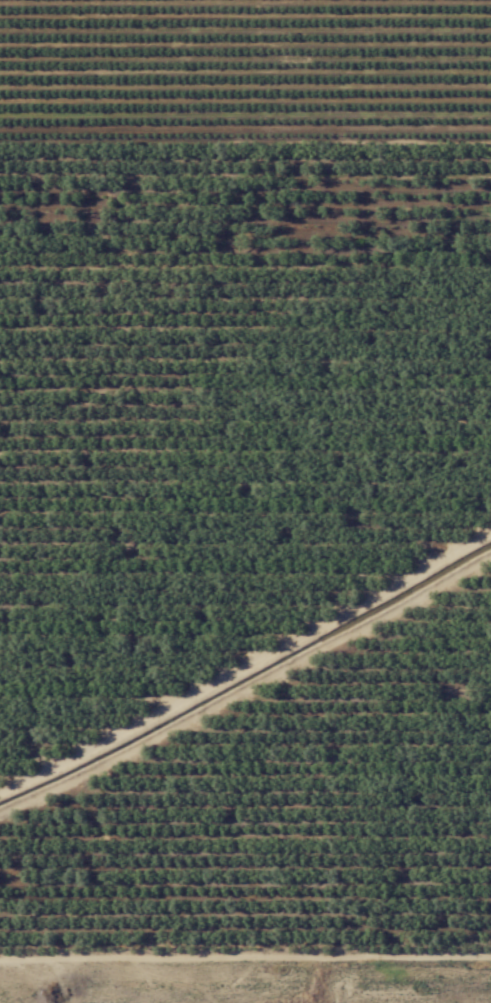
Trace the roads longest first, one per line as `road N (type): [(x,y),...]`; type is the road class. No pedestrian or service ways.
road 1 (track): [(490,531),(0,793)]
road 2 (track): [(0,960),(490,955)]

